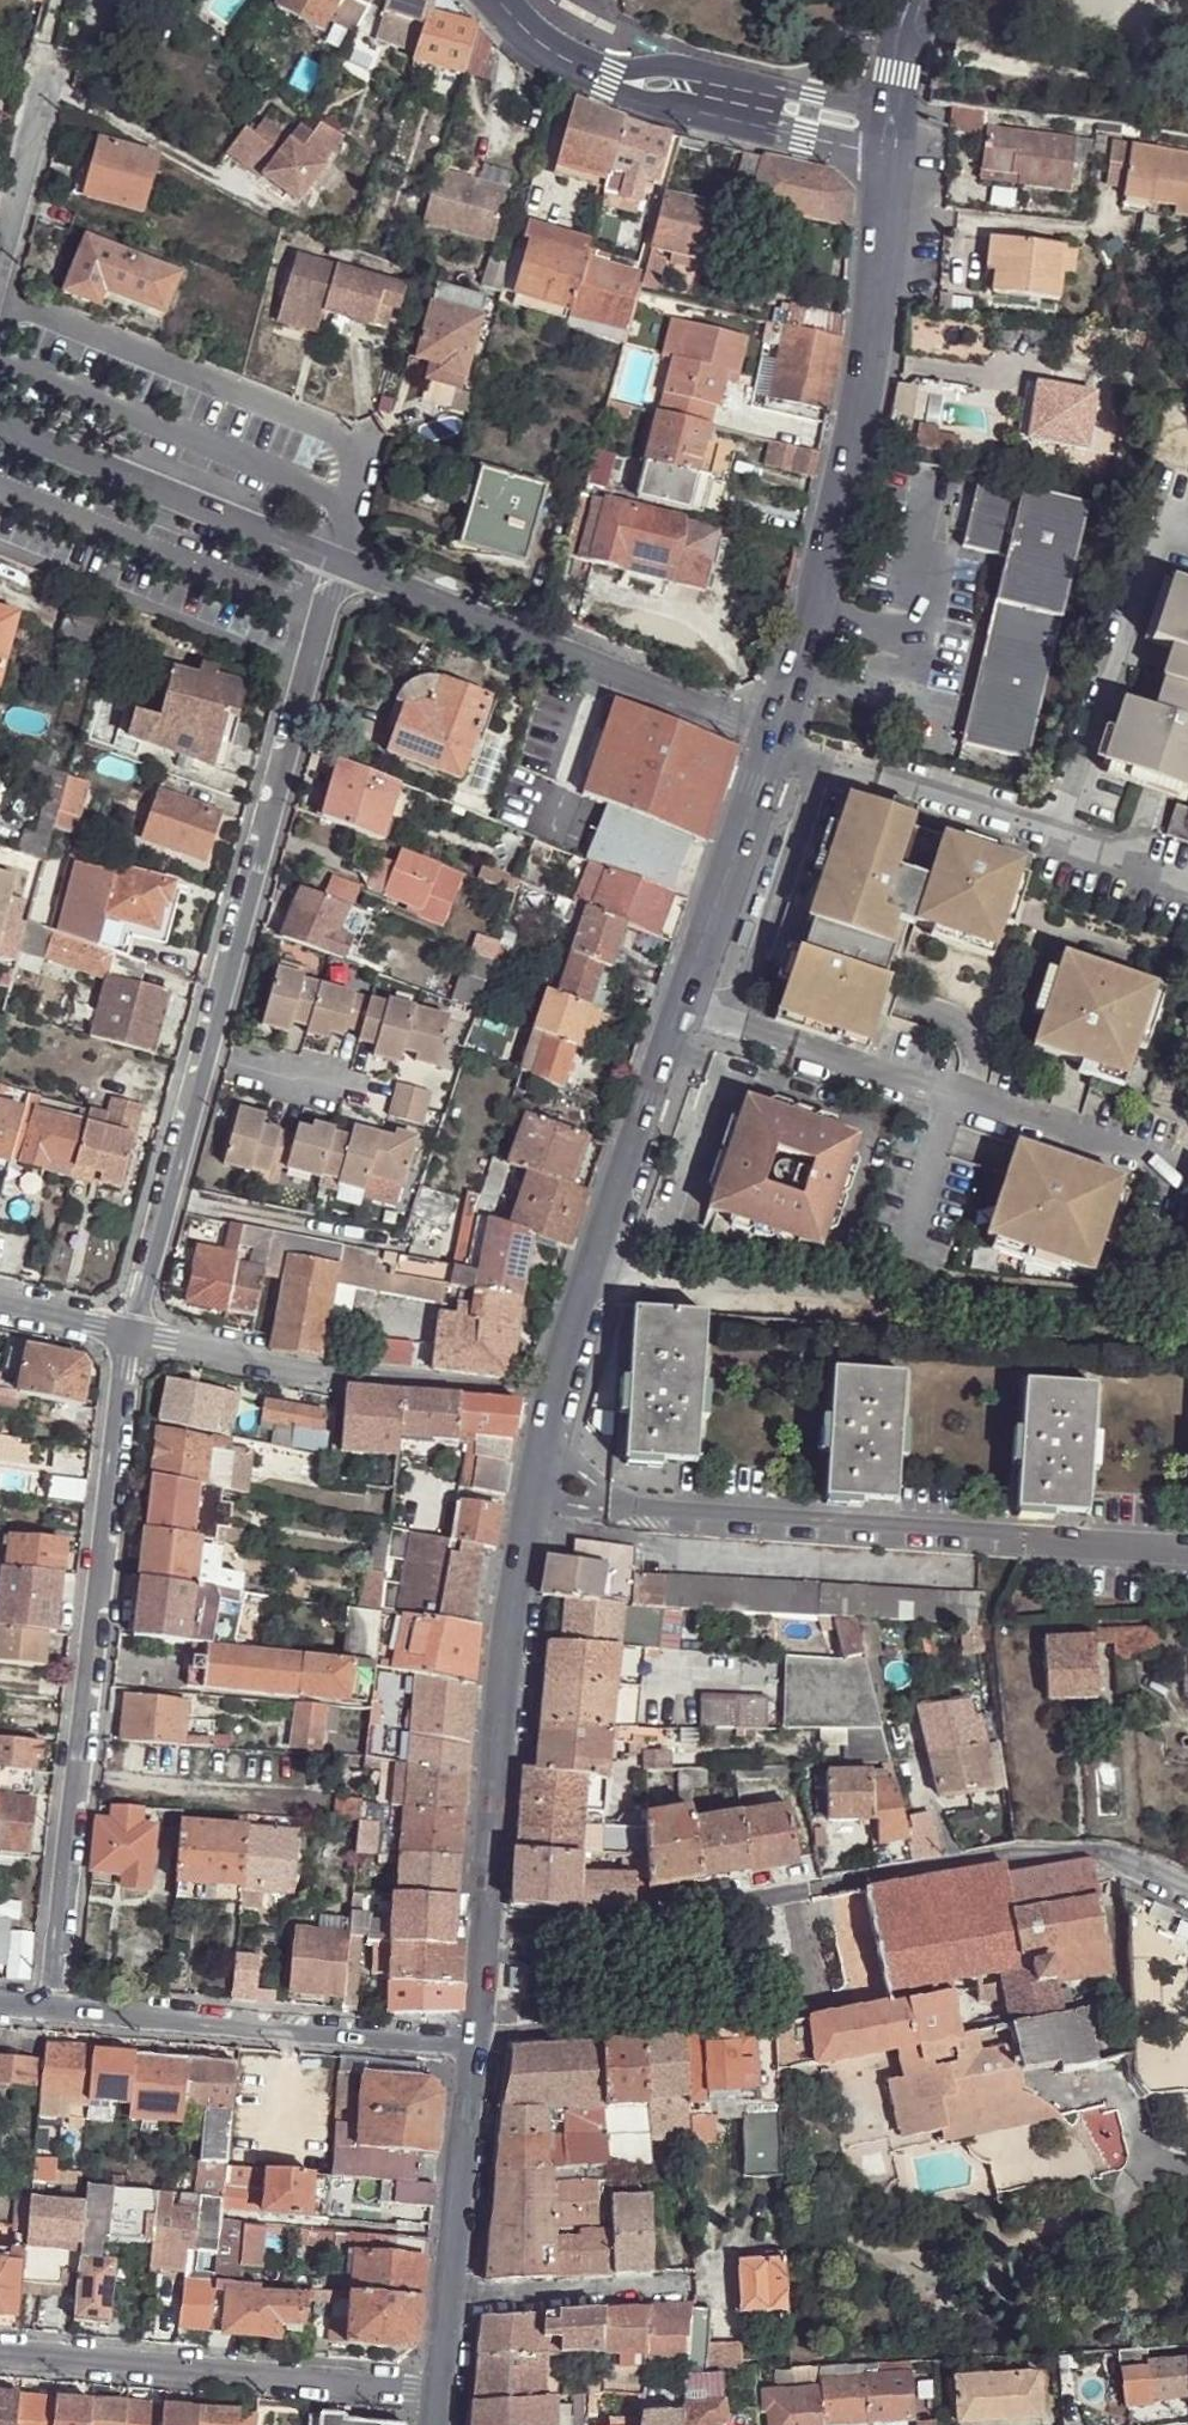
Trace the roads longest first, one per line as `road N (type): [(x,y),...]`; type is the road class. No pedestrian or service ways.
road 1 (residential): [(130,1330),(337,557)]
road 2 (tertiary): [(555,1394),(775,736)]
road 3 (residential): [(47,2004),(130,1330)]
road 4 (tertiary): [(775,736),(816,613),(870,372),(898,123)]
road 5 (tertiary): [(486,1928),(503,1669),(555,1394)]
road 6 (residential): [(775,736),(337,557)]
road 7 (residential): [(0,2352),(447,2396)]
road 8 (residential): [(797,1895),(809,1985),(806,2000),(791,2010),(478,2029)]
road 9 (residential): [(477,2047),(47,2004)]
road 10 (residential): [(130,1330),(329,1374),(555,1394)]
road 11 (residential): [(515,0),(563,46),(658,87),(898,123)]
road 12 (residential): [(797,1895),(1004,1855),(1094,1851),(1187,1895)]
road 13 (residential): [(337,557),(0,420)]
road 14 (residential): [(486,1928),(657,1923),(797,1895)]
road 15 (tertiary): [(457,2299),(477,2047)]
road 16 (residential): [(694,2288),(457,2299)]
road 17 (residential): [(0,264),(54,64)]
road 18 (residential): [(0,1301),(130,1330)]
road 19 (tertiary): [(898,123),(927,0)]

